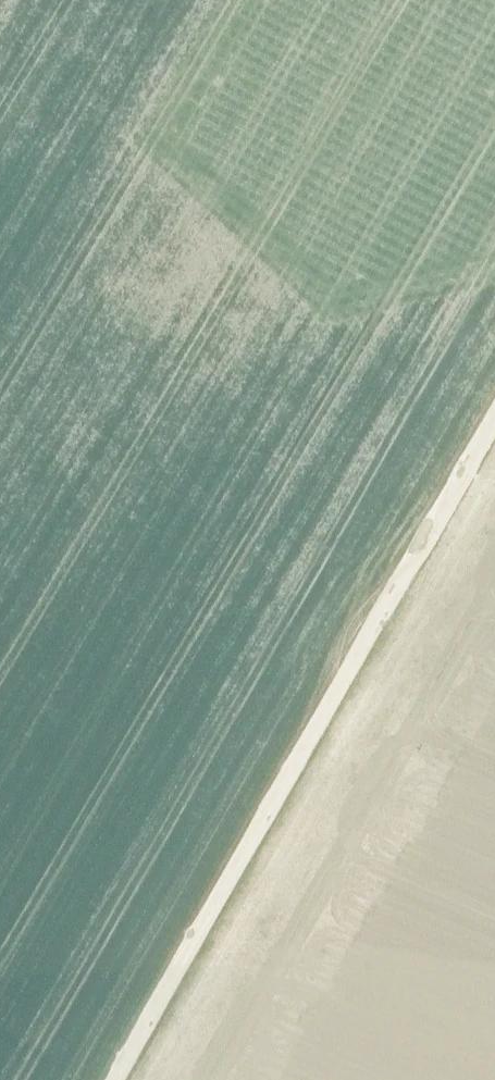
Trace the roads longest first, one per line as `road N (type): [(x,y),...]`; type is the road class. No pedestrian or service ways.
road 1 (track): [(117,1079),(494,418)]

